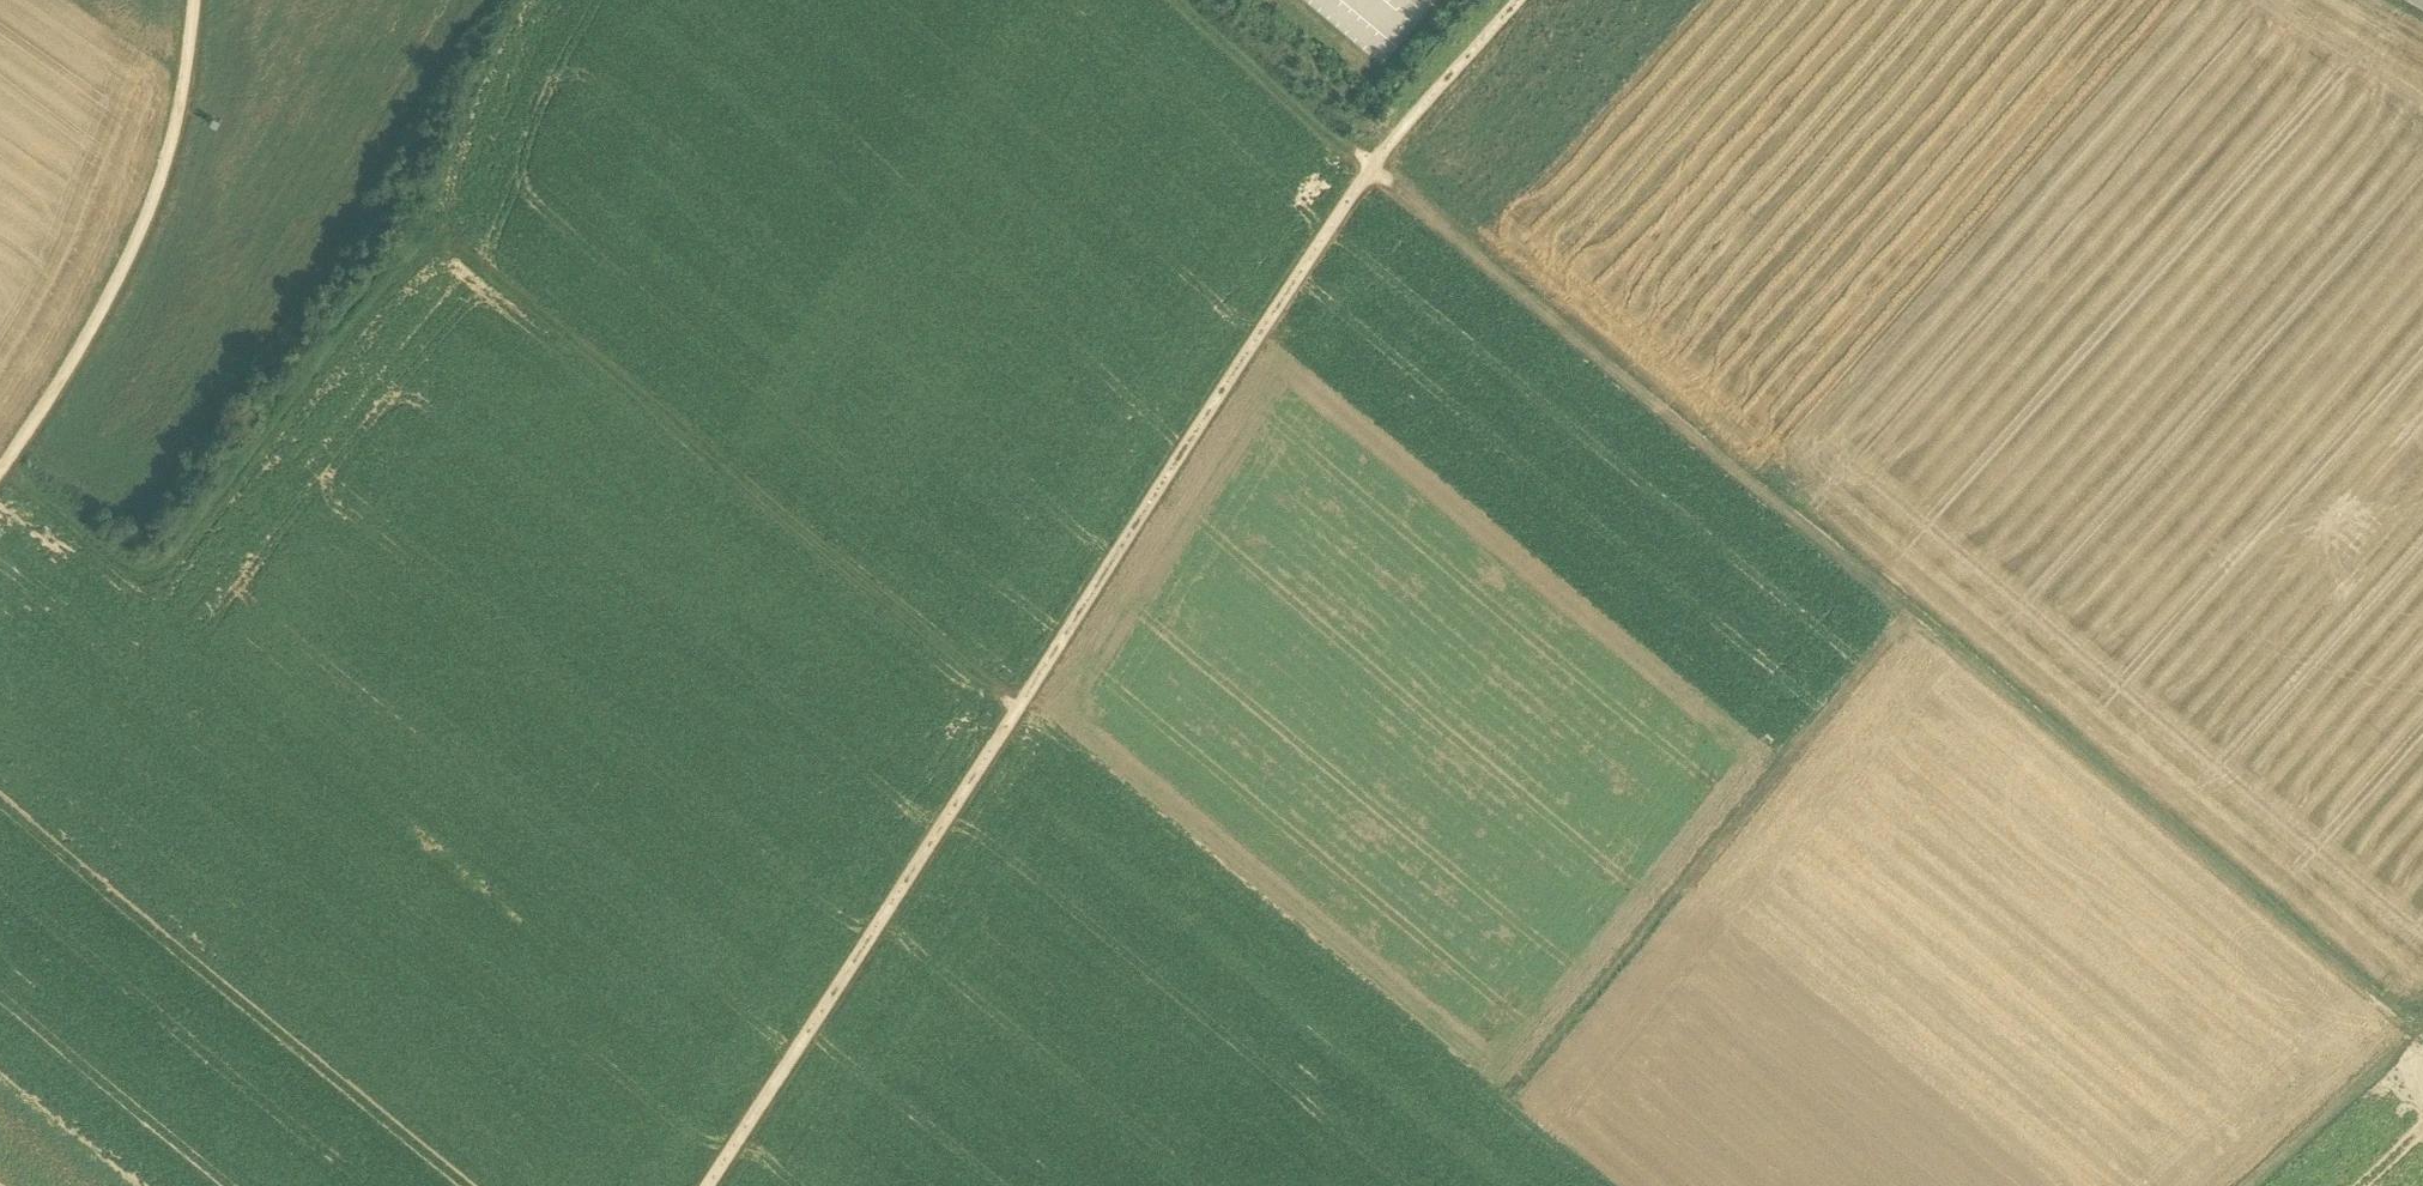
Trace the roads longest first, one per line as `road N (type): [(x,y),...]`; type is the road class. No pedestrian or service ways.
road 1 (track): [(709,1185),(1374,166),(1524,0)]
road 2 (track): [(8,466),(171,597),(446,244),(1017,712)]
road 3 (track): [(2422,1030),(1374,166)]
road 4 (track): [(1931,626),(1535,1110)]
road 5 (track): [(194,0),(186,86),(150,212),(101,314),(0,477)]
road 6 (track): [(1180,0),(1374,166)]
road 7 (track): [(2299,1185),(2422,1070)]

